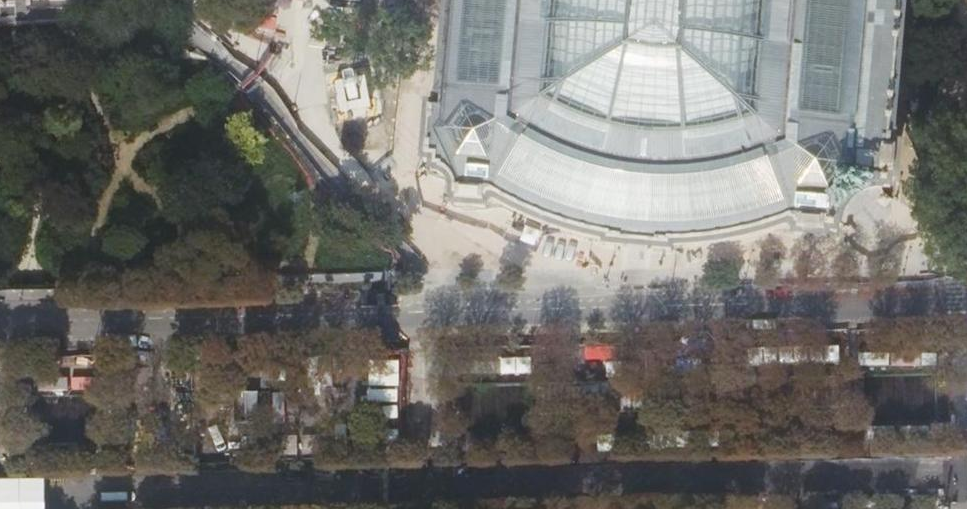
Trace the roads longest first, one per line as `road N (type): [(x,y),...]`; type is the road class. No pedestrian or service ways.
road 1 (residential): [(966,307),(0,331)]
road 2 (primary): [(0,422),(966,398)]
road 3 (tertiary): [(0,498),(966,479)]

